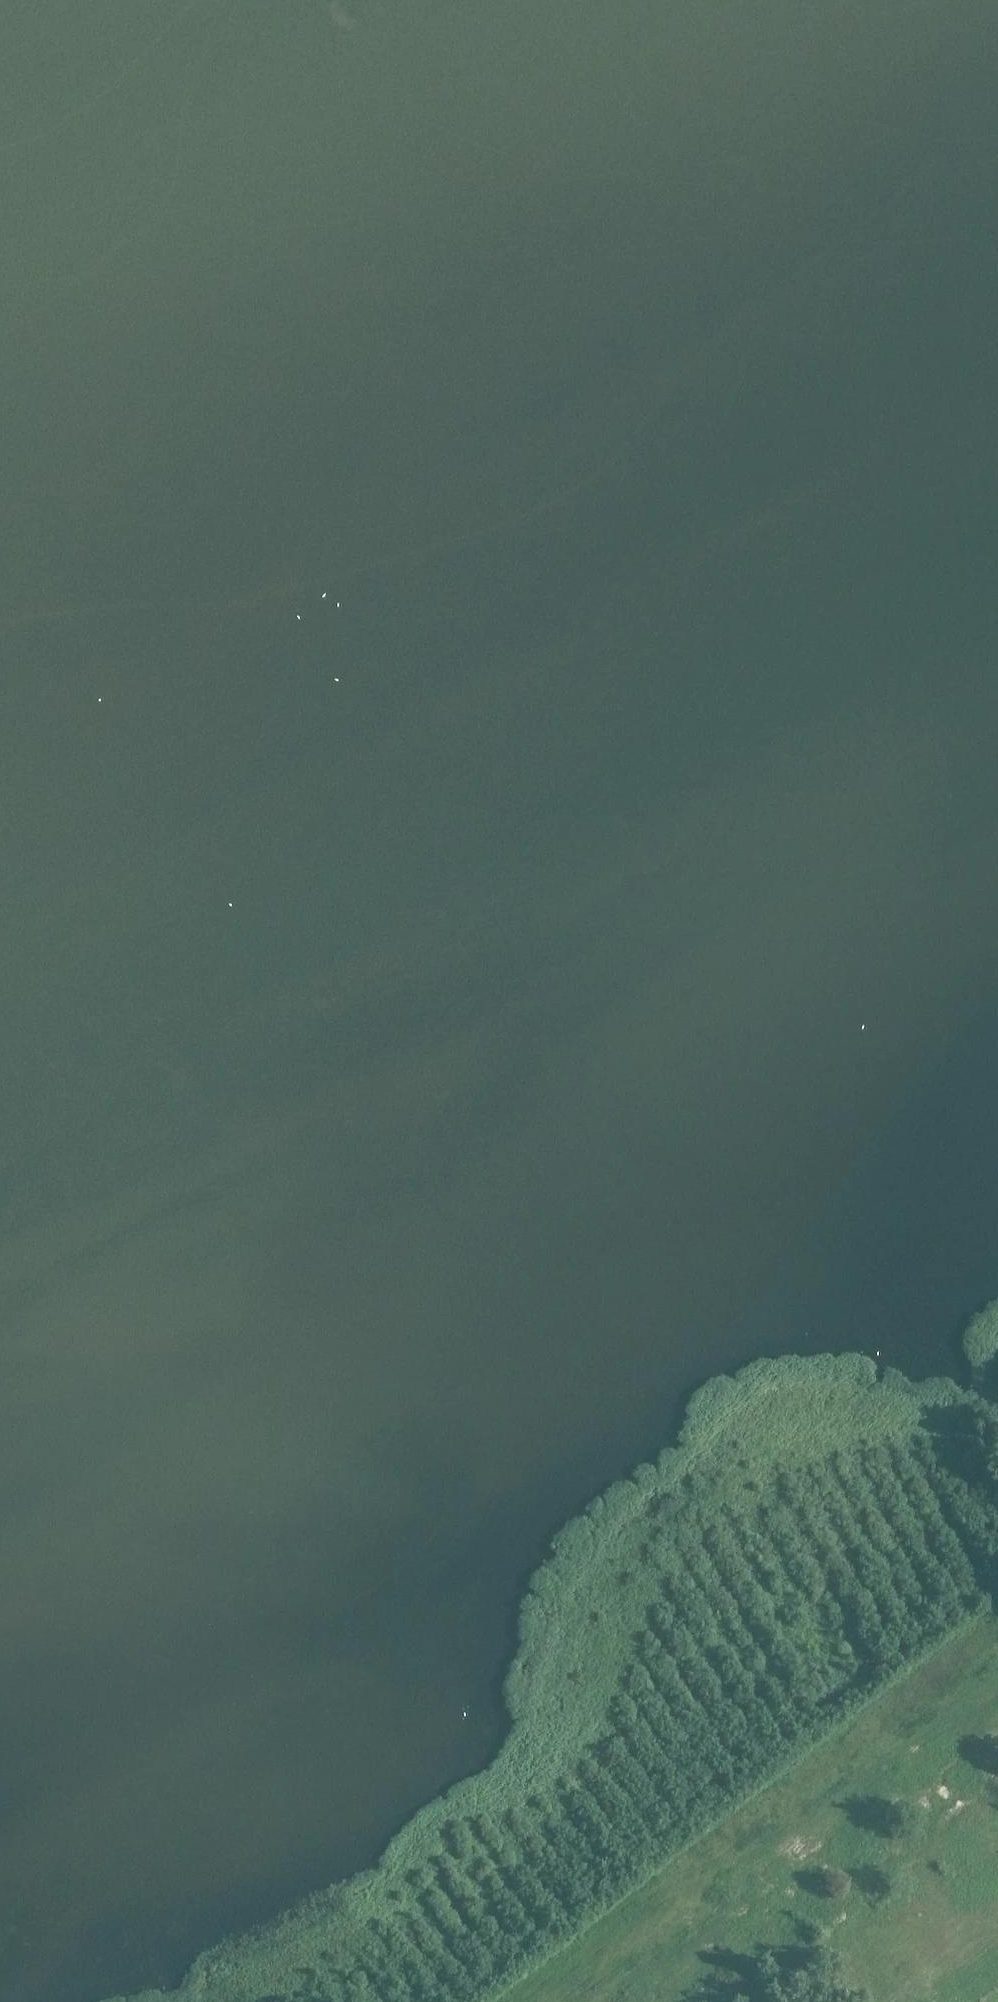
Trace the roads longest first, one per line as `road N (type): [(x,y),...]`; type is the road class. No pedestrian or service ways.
road 1 (track): [(887,2001),(997,1923)]

